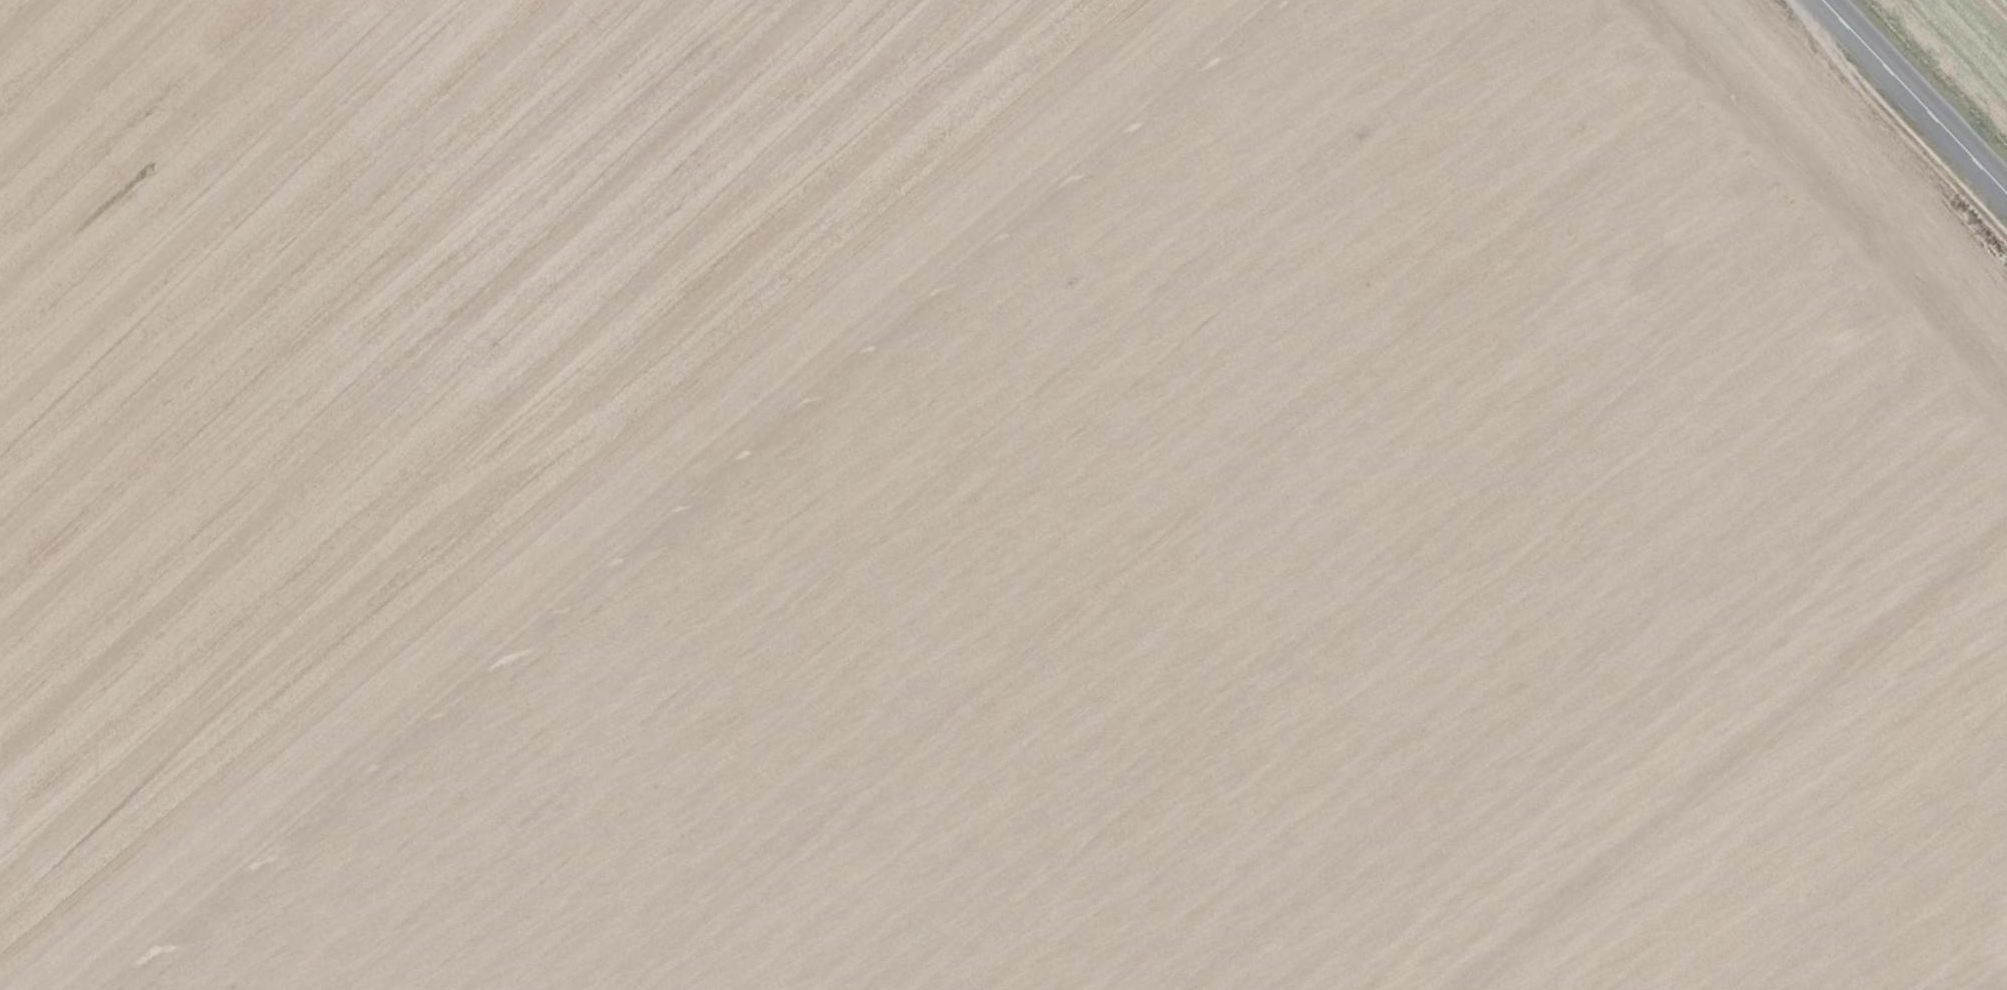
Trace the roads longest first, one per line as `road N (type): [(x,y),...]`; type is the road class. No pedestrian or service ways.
road 1 (secondary): [(1824,0),(2006,194)]

